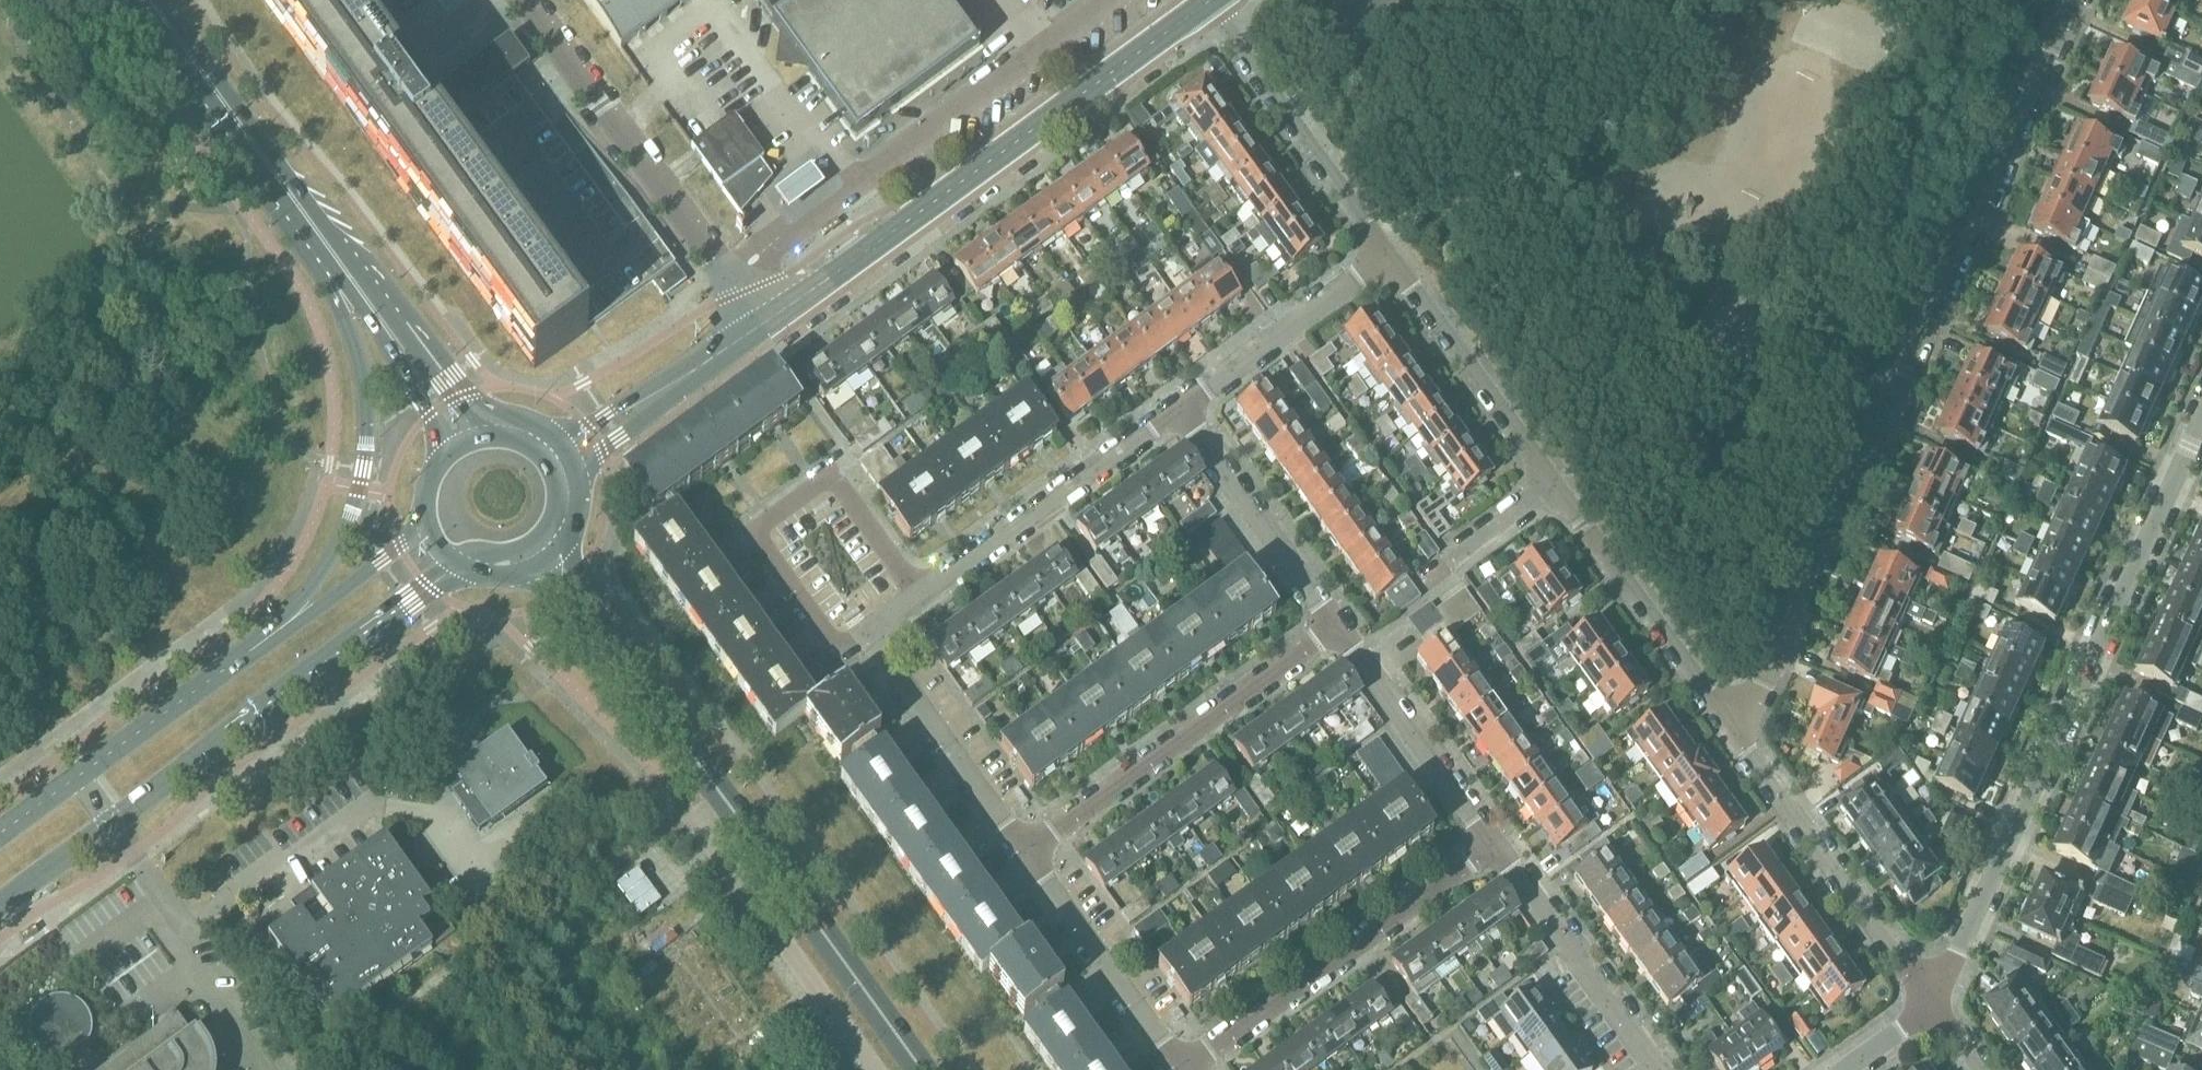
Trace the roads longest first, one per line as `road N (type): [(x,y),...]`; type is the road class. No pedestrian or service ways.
road 1 (residential): [(1737,736),(2075,0)]
road 2 (residential): [(1933,1005),(2201,419)]
road 3 (tertiary): [(758,327),(1209,2)]
road 4 (primary): [(462,397),(165,0)]
road 5 (residential): [(1111,0),(797,229),(752,265),(739,291)]
road 6 (tertiary): [(113,822),(458,563)]
road 7 (primary): [(333,281),(365,370),(366,479),(320,575),(262,641)]
road 8 (residential): [(839,646),(754,530),(833,475),(920,594)]
road 9 (residential): [(1493,844),(1182,1069)]
road 10 (residential): [(1027,851),(1333,627)]
road 11 (unclassified): [(739,291),(526,0)]
road 12 (unclassified): [(731,800),(694,825),(876,1069)]
road 13 (primary): [(132,0),(333,281)]
road 14 (residential): [(1933,1005),(1737,736)]
road 15 (primary): [(925,1069),(731,800)]
road 16 (residential): [(1181,406),(920,594)]
road 17 (residential): [(1737,736),(1556,483)]
road 18 (residential): [(1387,253),(1209,2)]
road 19 (residential): [(1556,483),(1387,253)]
road 20 (residential): [(1493,844),(1658,1069)]
road 21 (residential): [(1027,851),(867,633)]
road 22 (residential): [(1333,627),(1493,844)]
road 23 (residential): [(1181,406),(1333,627)]
road 24 (residential): [(1181,1069),(1027,851)]
road 25 (residential): [(1387,253),(1181,406)]
road 26 (tertiary): [(262,641),(82,774)]
road 27 (primary): [(333,281),(362,313),(449,453)]
road 28 (tertiary): [(428,525),(262,641)]
road 29 (primary): [(731,800),(622,660)]
road 30 (residential): [(1428,579),(1556,483)]
road 31 (tertiary): [(0,905),(113,822)]
road 32 (primary): [(622,660),(563,548)]
road 33 (primary): [(533,571),(622,660)]

